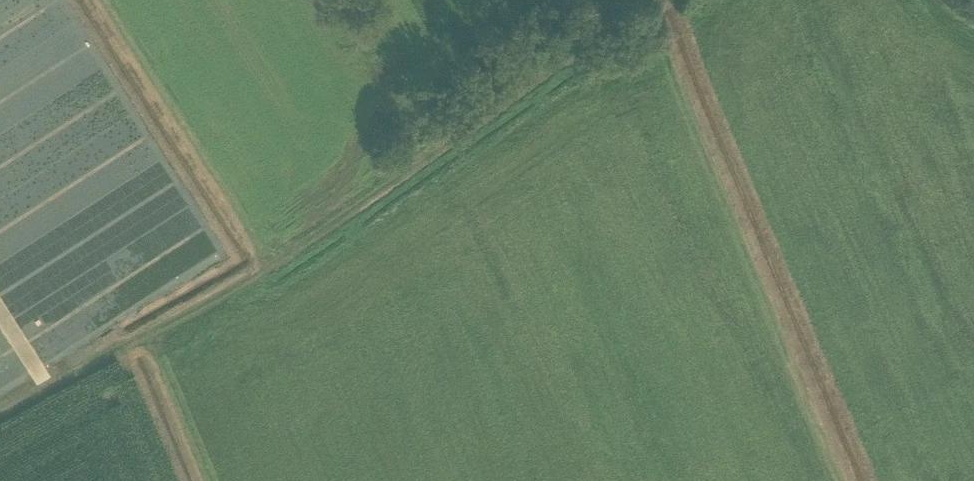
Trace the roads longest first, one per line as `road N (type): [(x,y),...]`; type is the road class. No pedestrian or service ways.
road 1 (track): [(0,416),(272,269),(656,0)]

